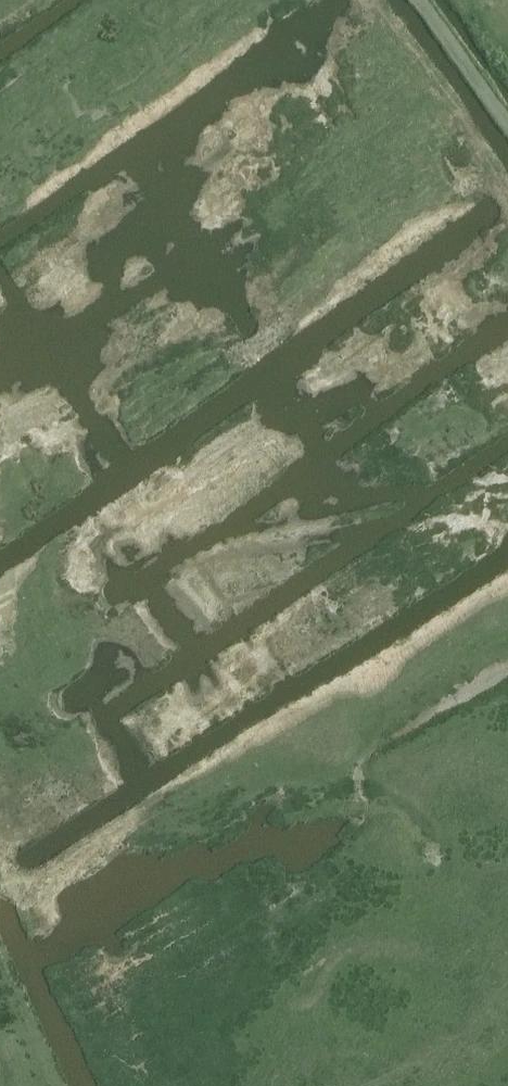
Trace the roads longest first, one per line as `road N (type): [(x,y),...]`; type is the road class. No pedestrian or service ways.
road 1 (unclassified): [(507,121),(420,0)]

